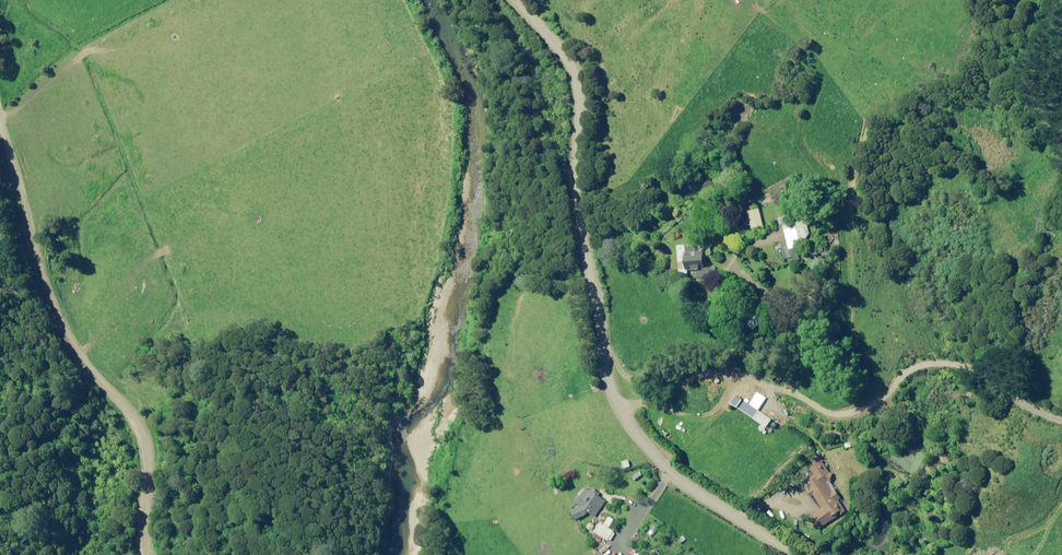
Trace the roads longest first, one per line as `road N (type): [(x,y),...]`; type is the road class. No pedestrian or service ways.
road 1 (track): [(1061,462),(1044,516),(986,541),(950,485),(949,376),(934,356),(900,356),(887,392),(850,415),(764,371),(709,367),(602,385)]
road 2 (unclassified): [(468,0),(539,152),(566,230),(572,311),(602,385),(665,472),(815,554)]
road 3 (track): [(157,554),(143,520),(136,440),(52,311),(45,252),(0,122)]

